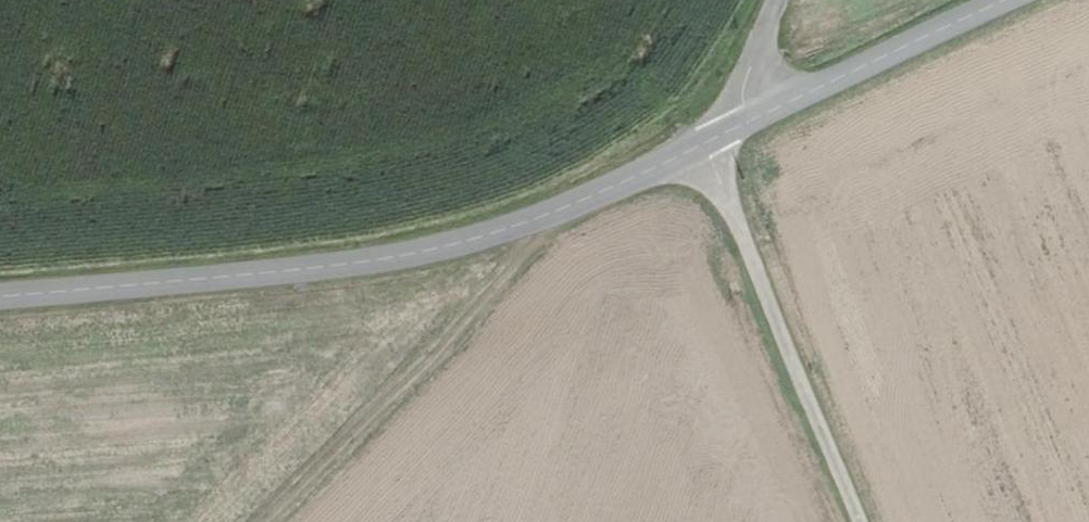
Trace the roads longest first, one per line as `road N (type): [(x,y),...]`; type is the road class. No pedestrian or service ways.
road 1 (unclassified): [(704,144),(553,213),(419,252),(0,297)]
road 2 (track): [(553,213),(486,310),(268,521)]
road 3 (unclassified): [(860,521),(704,144)]
road 4 (unclassified): [(1005,0),(749,121)]
road 5 (unclassified): [(749,121),(743,87),(778,0)]

